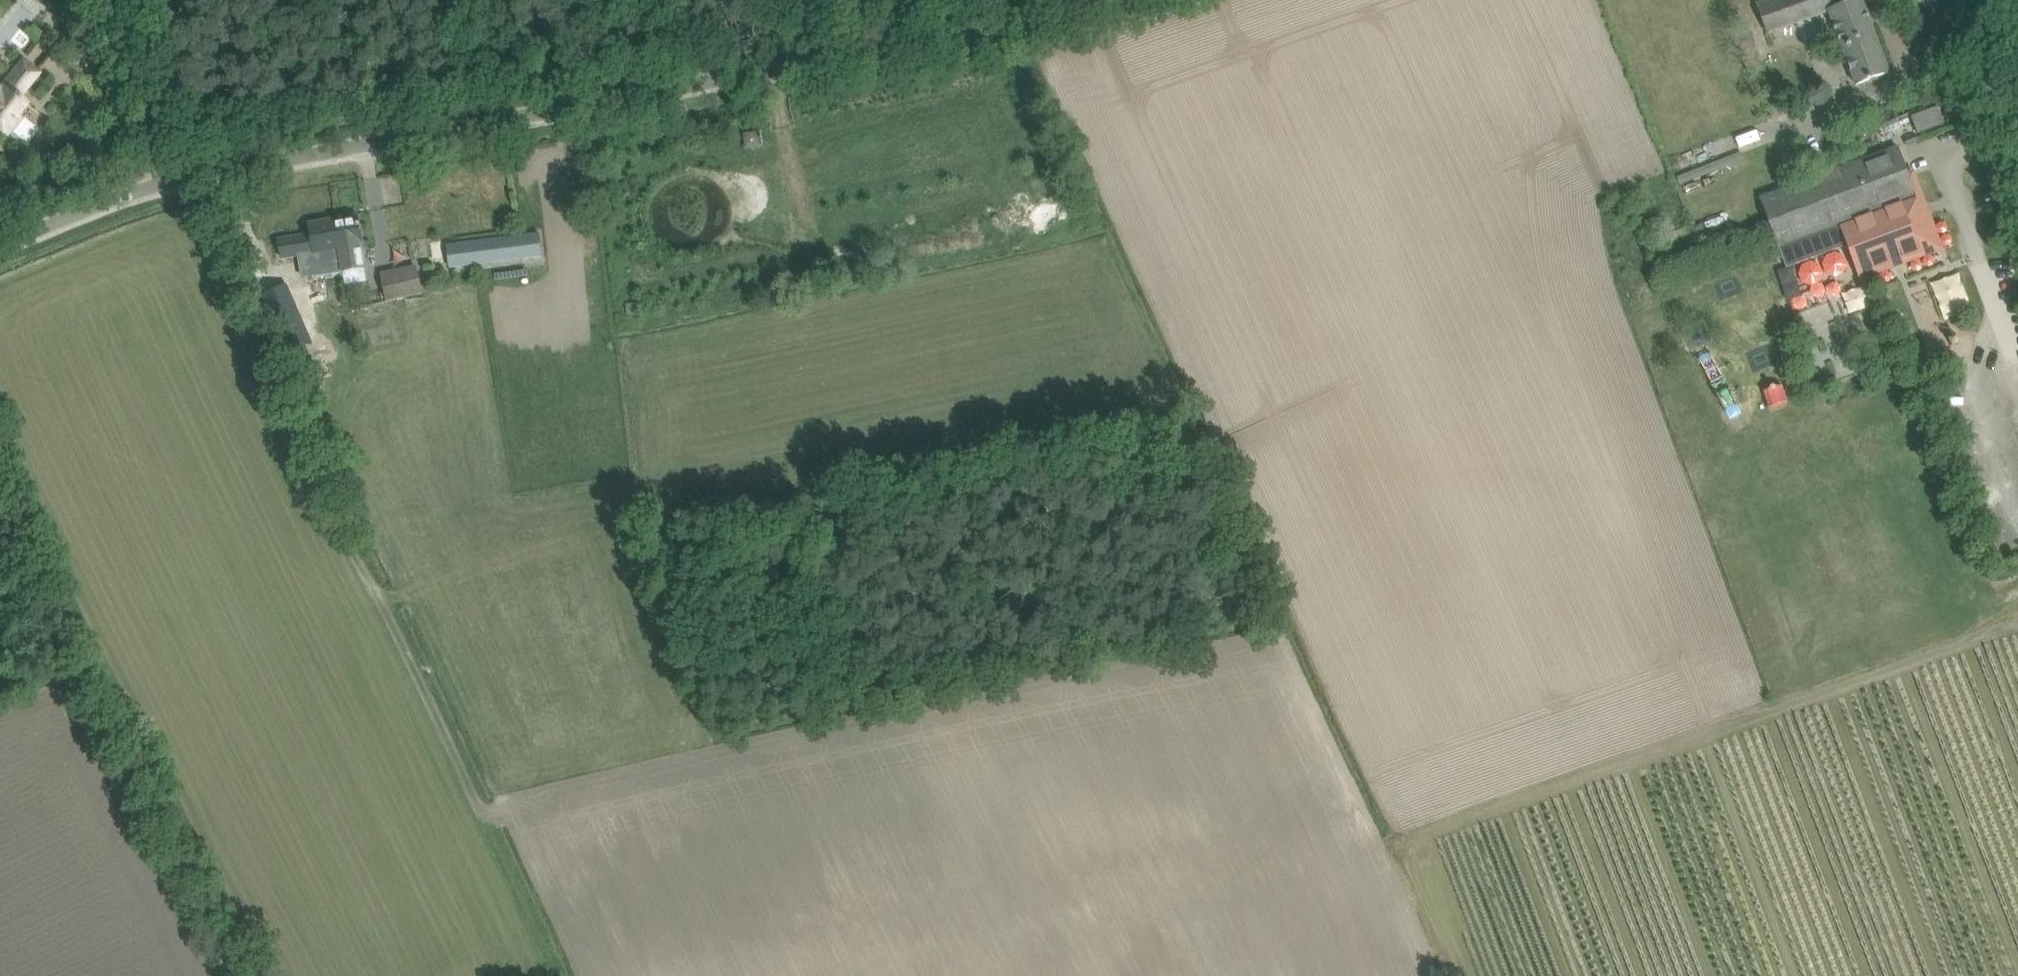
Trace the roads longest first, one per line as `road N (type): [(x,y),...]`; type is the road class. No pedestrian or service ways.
road 1 (unclassified): [(0,249),(208,173),(1077,0)]
road 2 (tertiary): [(2017,131),(1968,0)]

